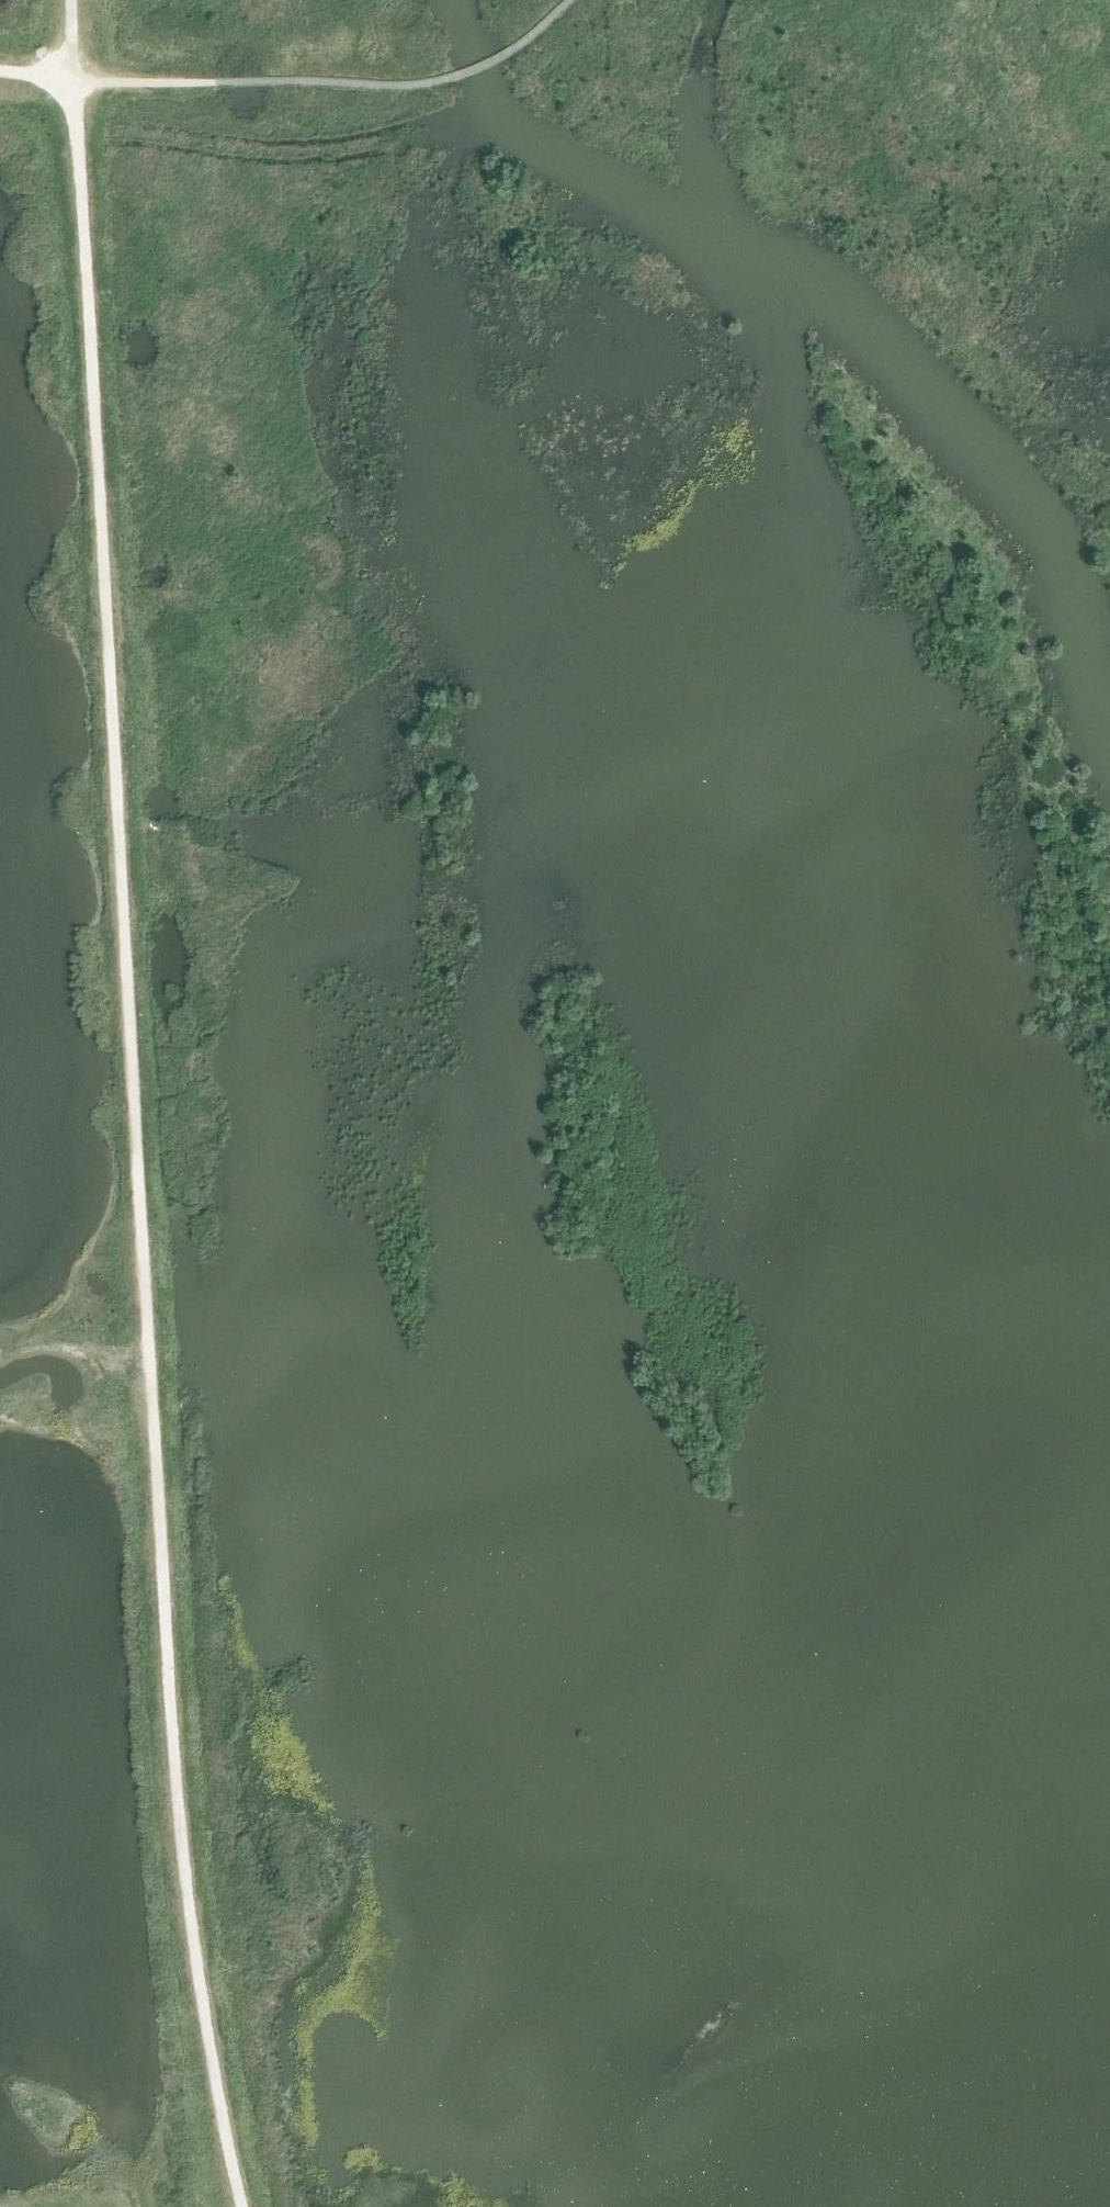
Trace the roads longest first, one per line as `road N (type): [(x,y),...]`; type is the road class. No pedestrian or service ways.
road 1 (track): [(242,2206),(206,2010),(178,1789),(75,79)]
road 2 (track): [(75,79),(429,87),(513,56),(577,0)]

